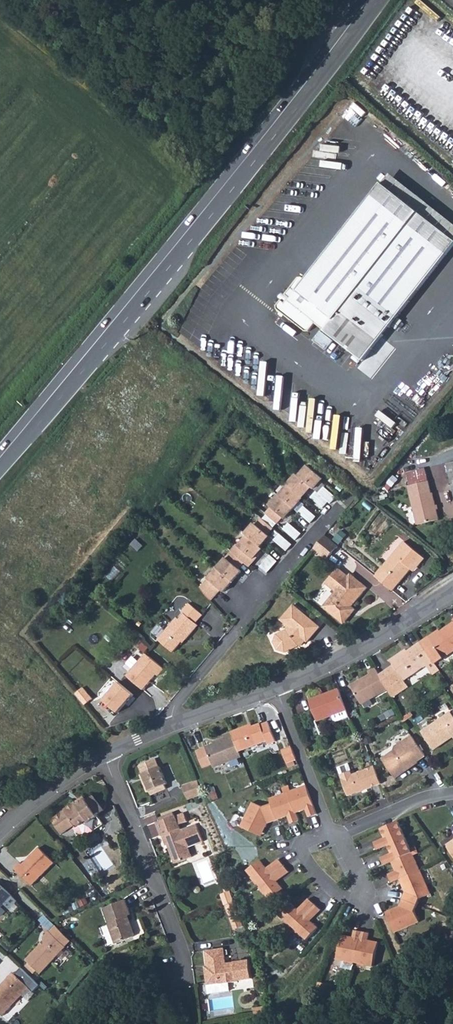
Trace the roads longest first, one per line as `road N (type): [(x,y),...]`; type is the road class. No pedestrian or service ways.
road 1 (primary): [(374,0),(0,462)]
road 2 (residential): [(171,727),(175,705),(339,508)]
road 3 (residential): [(342,834),(381,908),(372,915),(319,884),(291,847),(330,828)]
road 4 (residential): [(105,755),(182,957),(178,975)]
road 5 (residential): [(277,689),(452,589)]
road 6 (residential): [(277,689),(330,828)]
road 7 (residential): [(0,833),(105,755)]

